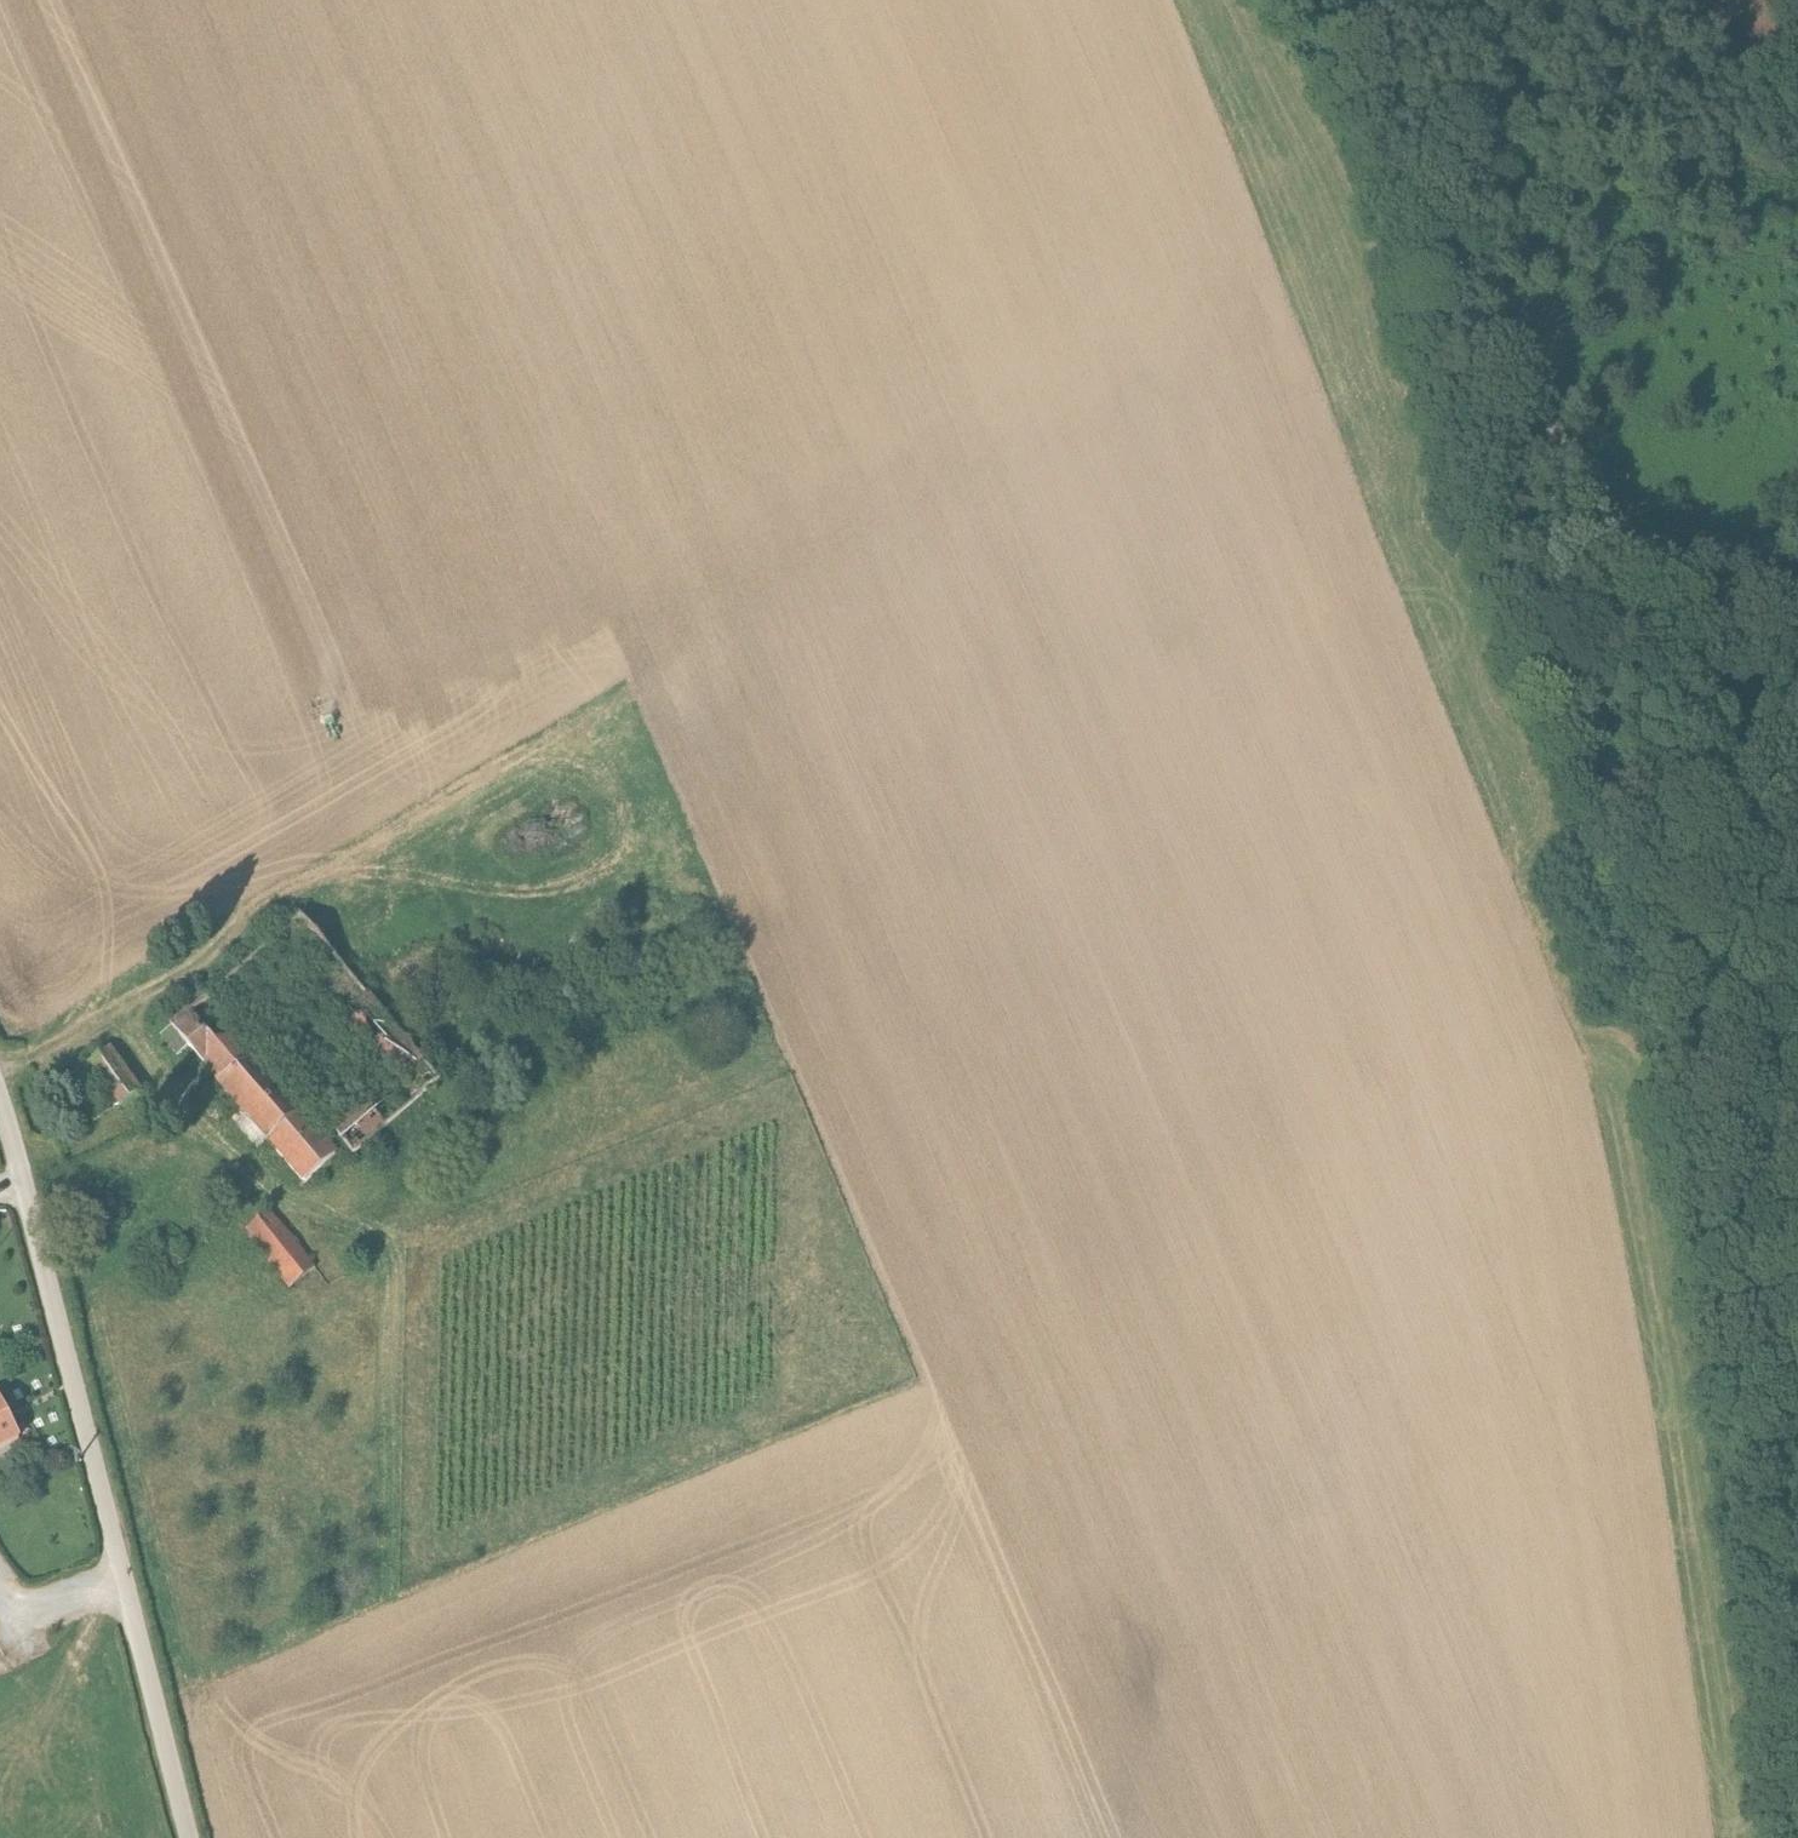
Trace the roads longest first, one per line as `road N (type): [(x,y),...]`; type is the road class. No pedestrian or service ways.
road 1 (unclassified): [(188,1837),(0,1107)]

